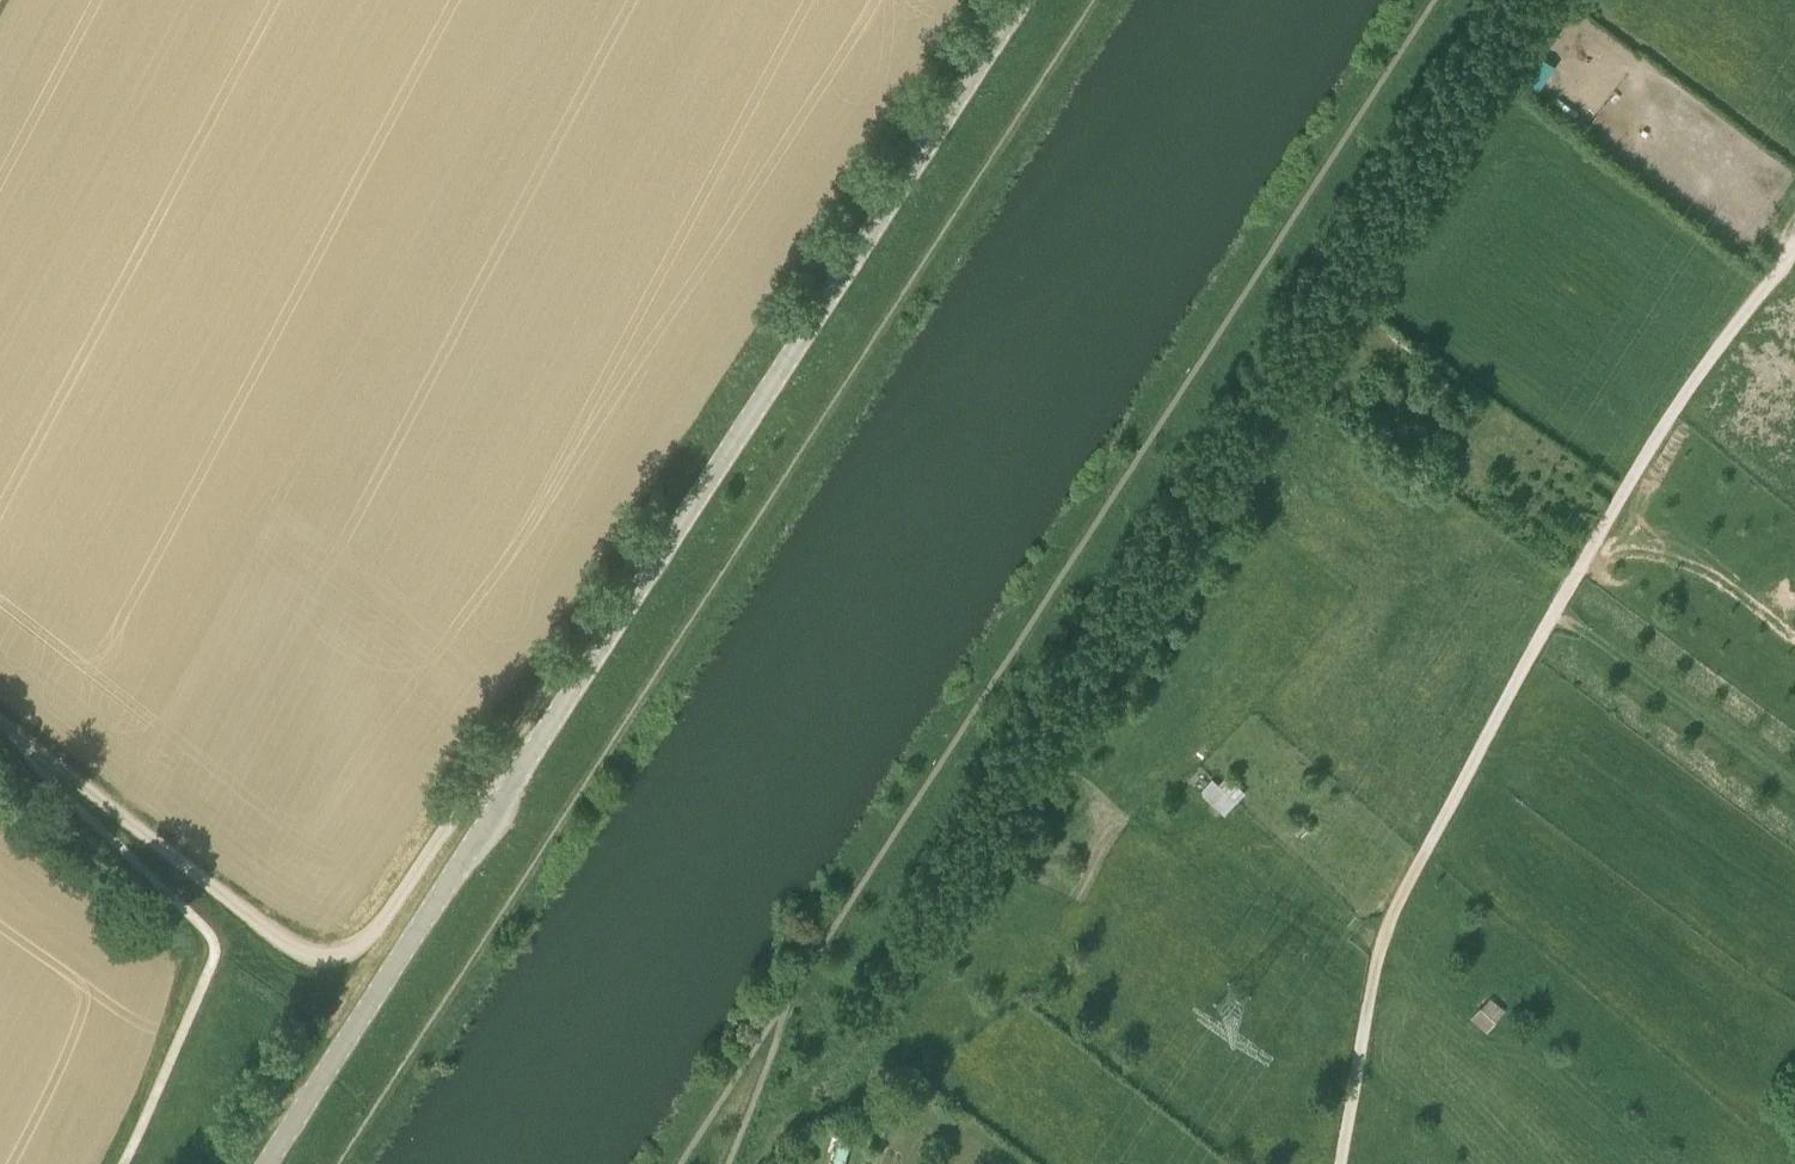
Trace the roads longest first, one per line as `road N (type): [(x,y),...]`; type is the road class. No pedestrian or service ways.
road 1 (track): [(1794,245),(1679,407),(1581,566),(1392,924),(1343,1163)]
road 2 (tertiary): [(525,764),(1019,0)]
road 3 (unclassified): [(525,764),(499,768),(465,789),(383,928),(350,953),(315,959),(0,724)]
road 4 (tertiary): [(268,1163),(525,764)]

